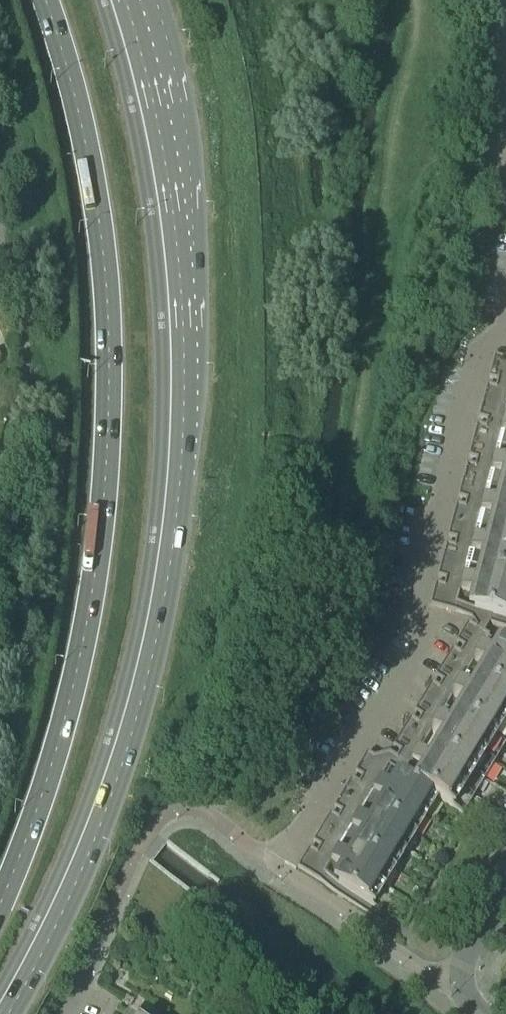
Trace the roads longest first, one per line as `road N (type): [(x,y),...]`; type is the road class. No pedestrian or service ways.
road 1 (primary): [(8,1013),(74,889),(131,737),(177,509),(176,235),(149,79),(125,0)]
road 2 (primary): [(44,0),(83,129),(102,249),(106,478),(63,725),(0,899)]
road 3 (residential): [(505,325),(483,350),(413,606),(426,631),(419,660),(279,869),(407,960),(460,980)]

